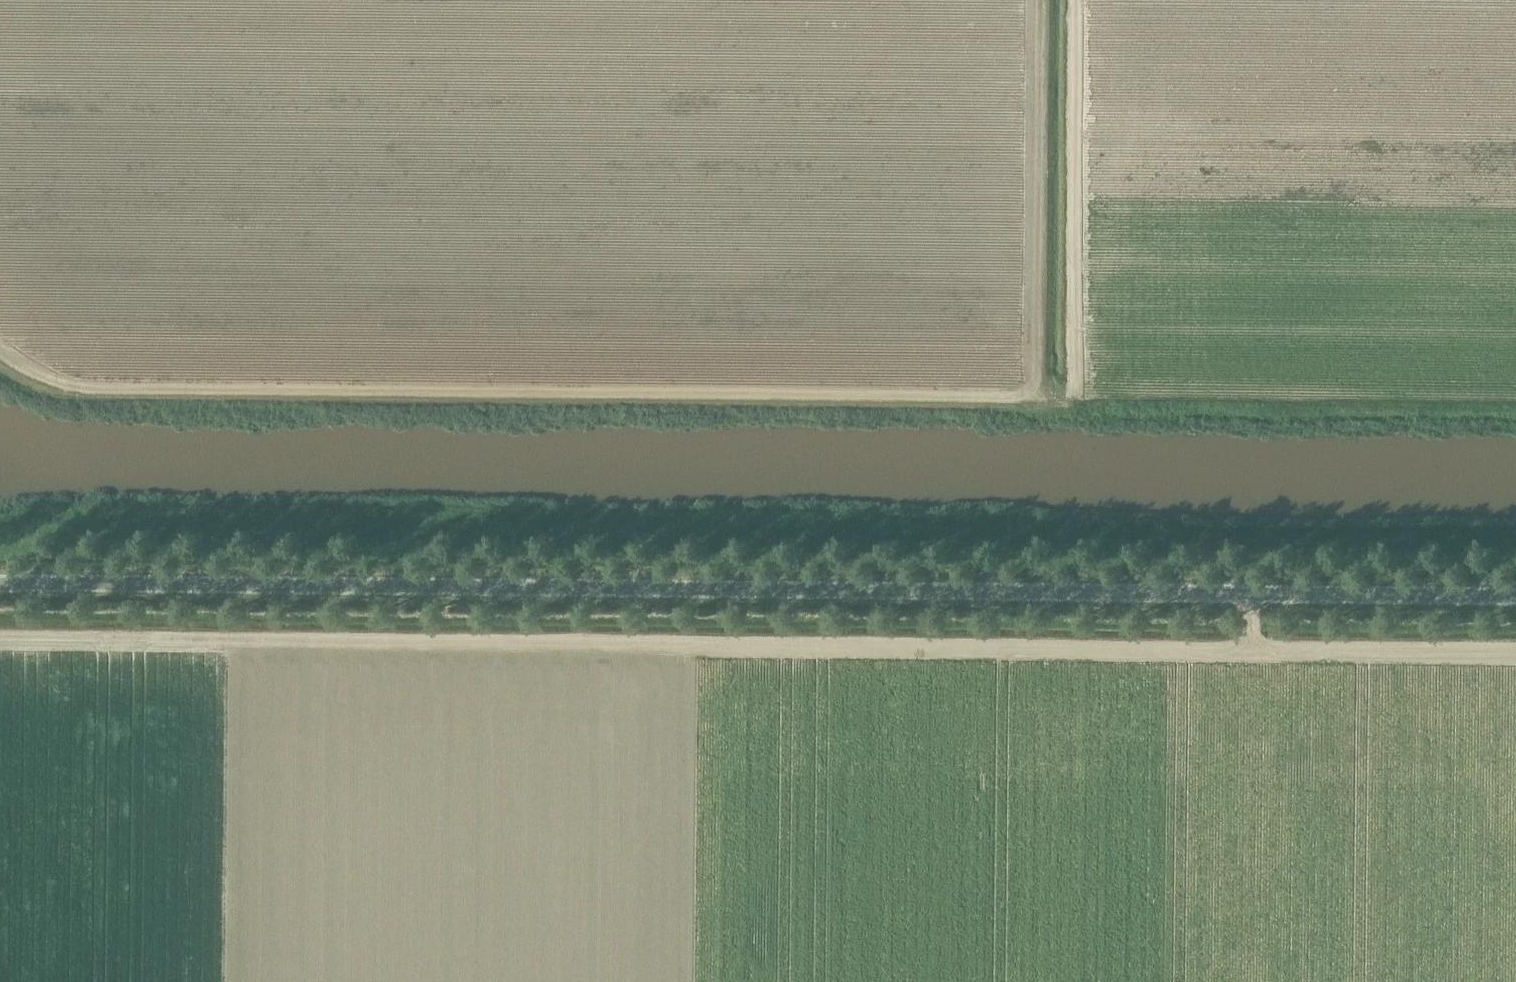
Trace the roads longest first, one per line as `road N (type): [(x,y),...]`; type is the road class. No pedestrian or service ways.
road 1 (unclassified): [(1515,596),(0,582)]

